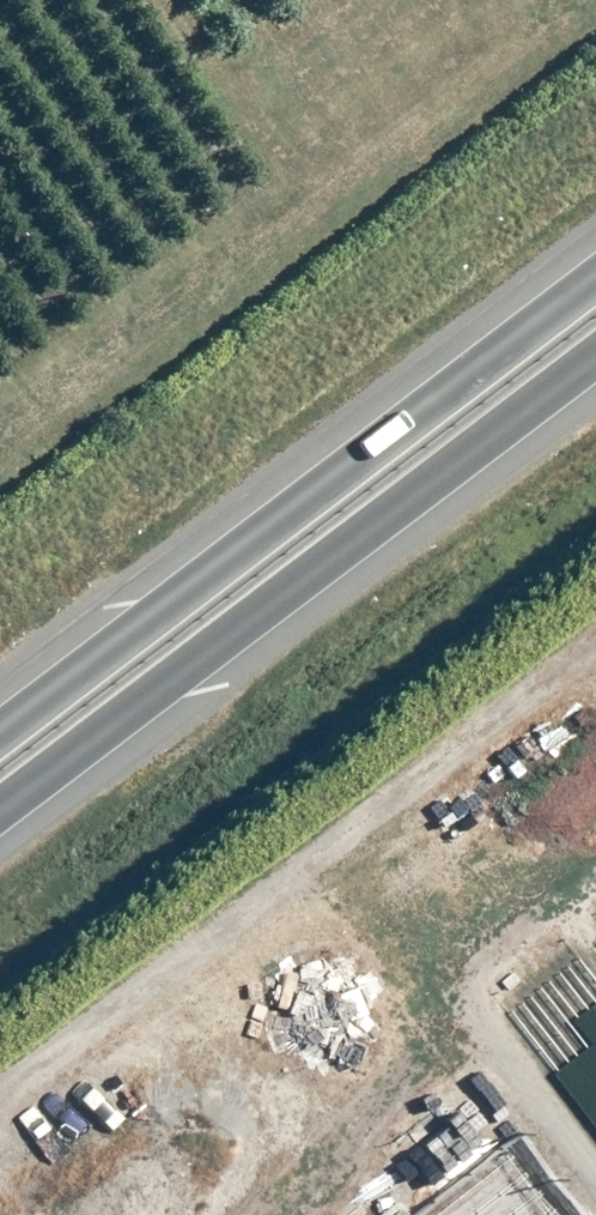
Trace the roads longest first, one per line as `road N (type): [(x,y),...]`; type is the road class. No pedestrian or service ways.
road 1 (trunk): [(0,730),(595,277)]
road 2 (trunk): [(595,362),(0,815)]

